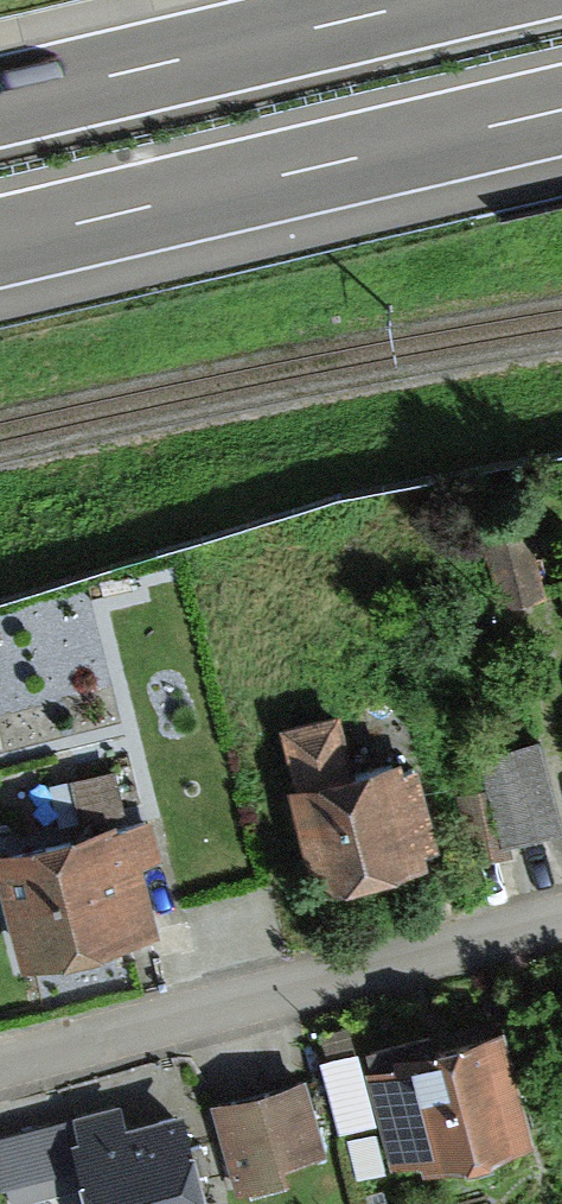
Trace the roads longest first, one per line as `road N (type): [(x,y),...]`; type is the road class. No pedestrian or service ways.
road 1 (residential): [(561,921),(0,1065)]
road 2 (motorway): [(0,242),(561,110)]
road 3 (motorway): [(435,0),(0,102)]

